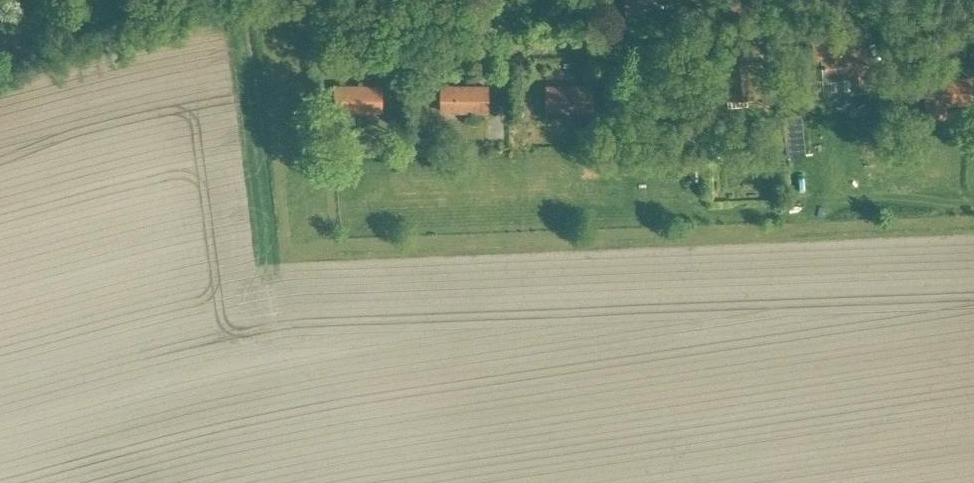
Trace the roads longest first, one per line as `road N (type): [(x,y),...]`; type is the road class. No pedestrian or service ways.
road 1 (residential): [(414,55),(641,47),(734,13),(836,7)]

